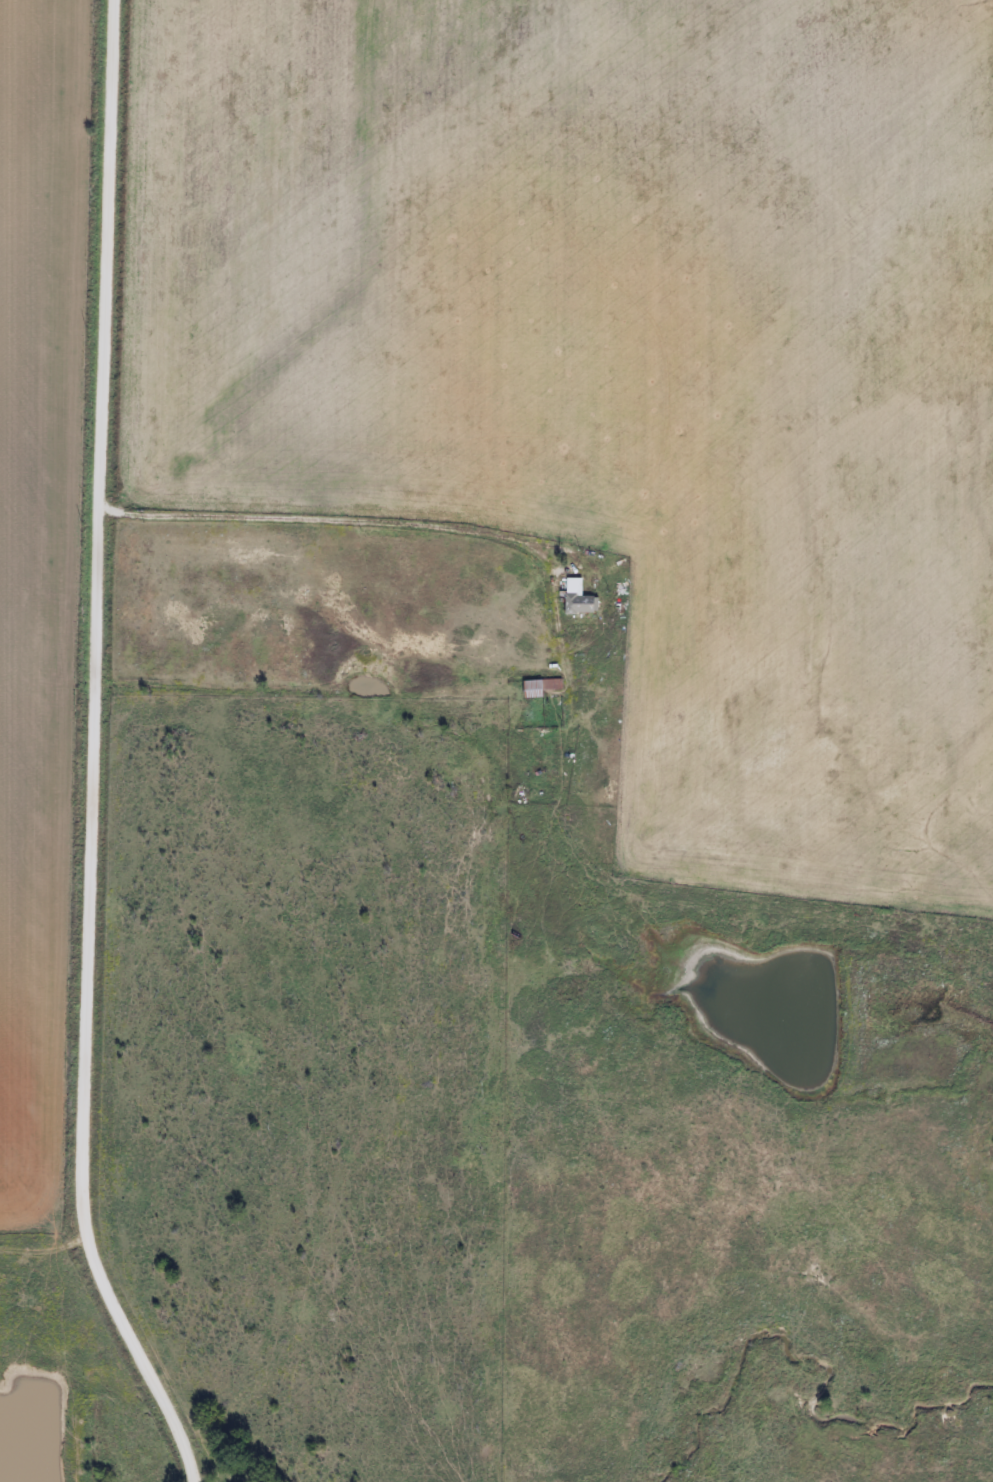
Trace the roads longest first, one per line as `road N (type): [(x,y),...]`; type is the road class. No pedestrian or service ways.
road 1 (residential): [(198,1481),(185,1437),(104,1270),(88,1196),(117,0)]
road 2 (residential): [(714,901),(581,861),(560,830),(574,665),(553,603),(506,556),(102,515)]

